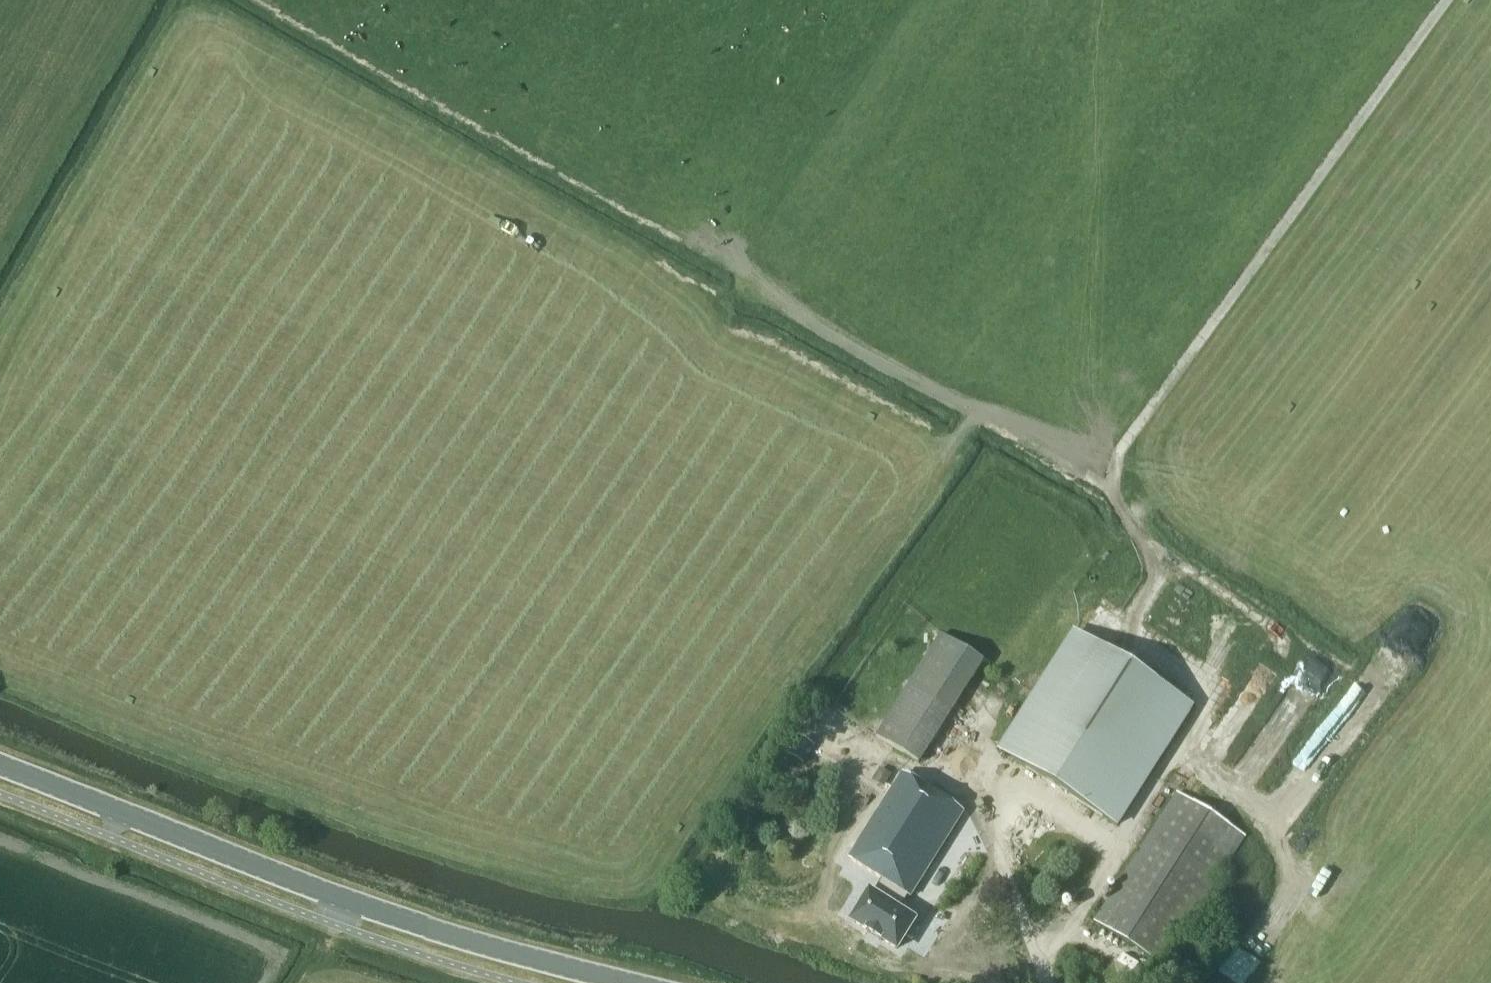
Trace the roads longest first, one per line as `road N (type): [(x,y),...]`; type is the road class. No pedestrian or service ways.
road 1 (track): [(1446,0),(1121,446),(1114,492),(1148,556),(1153,585),(1146,598)]
road 2 (secondary): [(630,982),(378,912),(0,767)]

